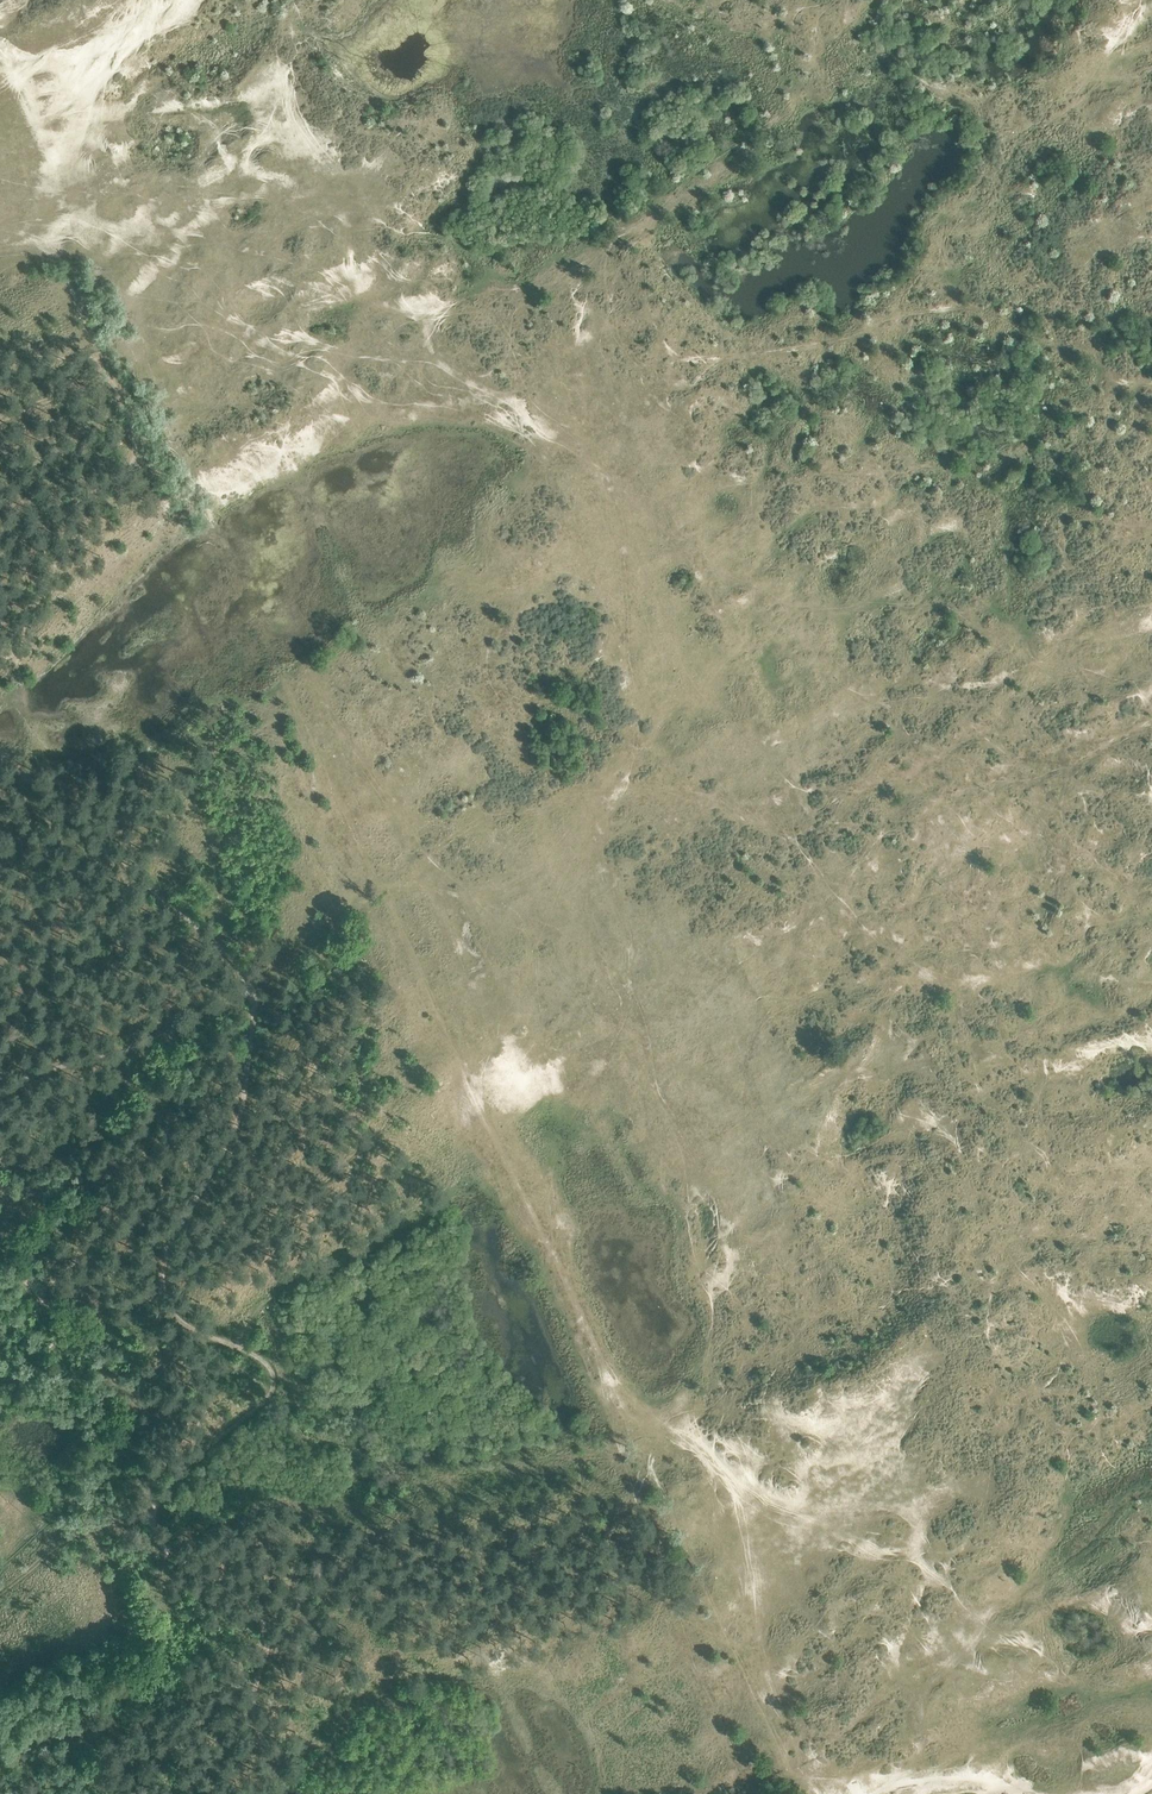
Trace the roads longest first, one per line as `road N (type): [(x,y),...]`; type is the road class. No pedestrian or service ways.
road 1 (track): [(0,1096),(19,1079),(142,1046),(242,992)]
road 2 (track): [(0,1596),(72,1536),(138,1521)]

